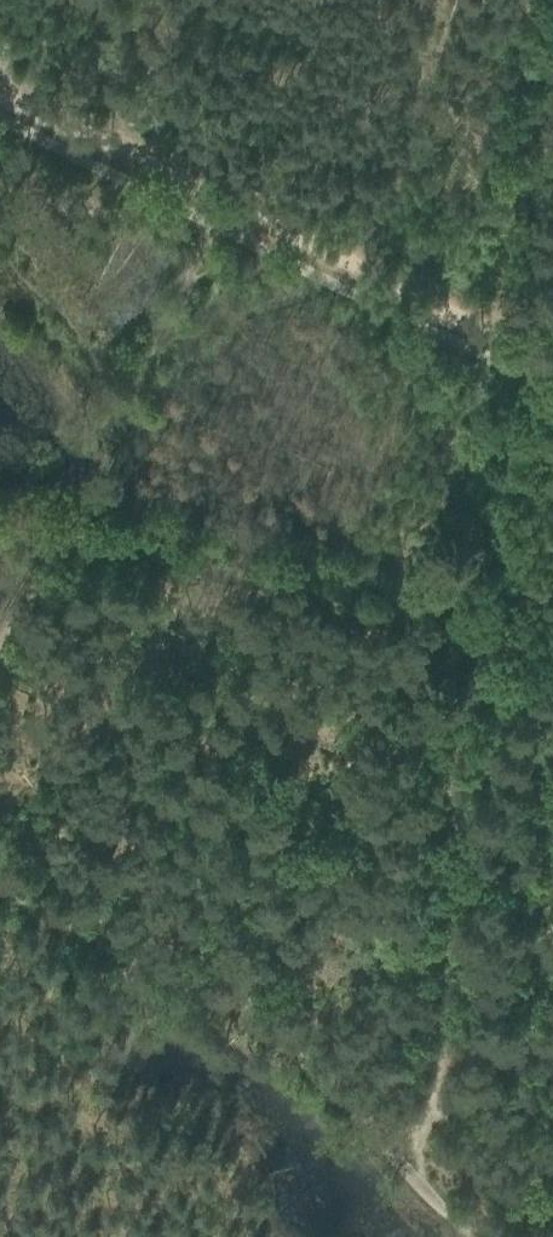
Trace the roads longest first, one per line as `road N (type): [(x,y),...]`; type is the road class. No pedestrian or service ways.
road 1 (track): [(447,614),(449,819),(420,1098),(395,1155)]
road 2 (track): [(0,868),(229,1009),(395,1155)]
road 3 (track): [(0,609),(218,226)]
road 4 (track): [(552,369),(229,207)]
road 5 (track): [(229,207),(0,98)]

